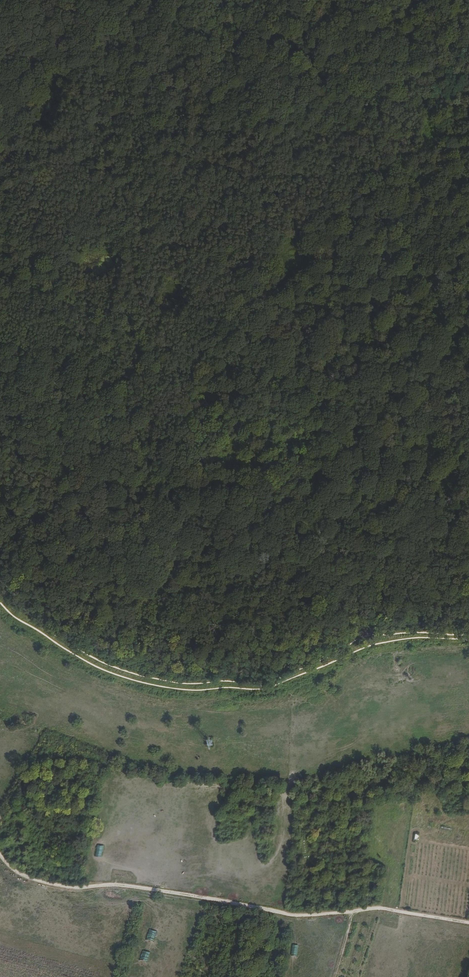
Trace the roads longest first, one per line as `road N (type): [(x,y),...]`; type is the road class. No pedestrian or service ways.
road 1 (track): [(468,923),(374,908),(292,915),(108,884),(66,886),(21,874),(0,856)]
road 2 (track): [(0,150),(468,160)]
road 3 (track): [(279,399),(406,306),(439,305),(468,237)]

